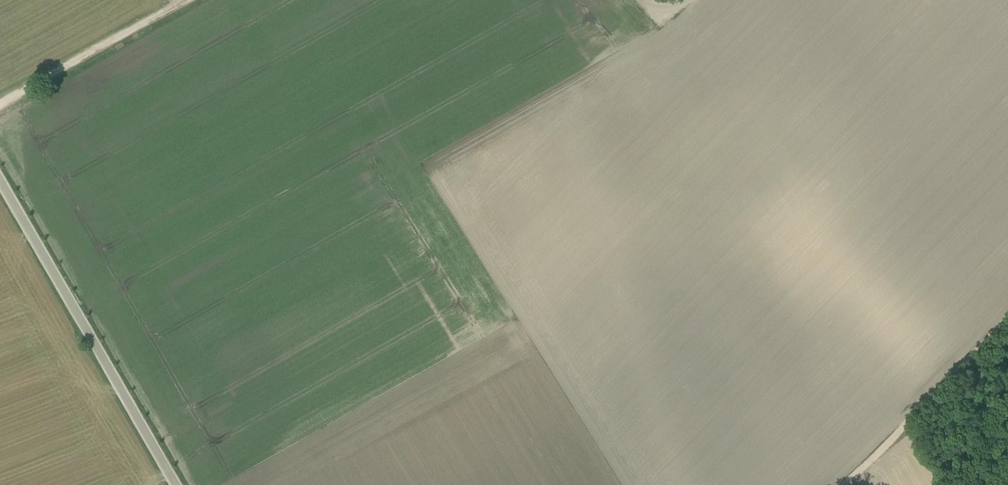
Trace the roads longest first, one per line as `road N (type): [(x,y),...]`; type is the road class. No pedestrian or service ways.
road 1 (residential): [(172,484),(0,183)]
road 2 (track): [(1007,326),(847,484)]
road 3 (track): [(184,0),(0,104)]

